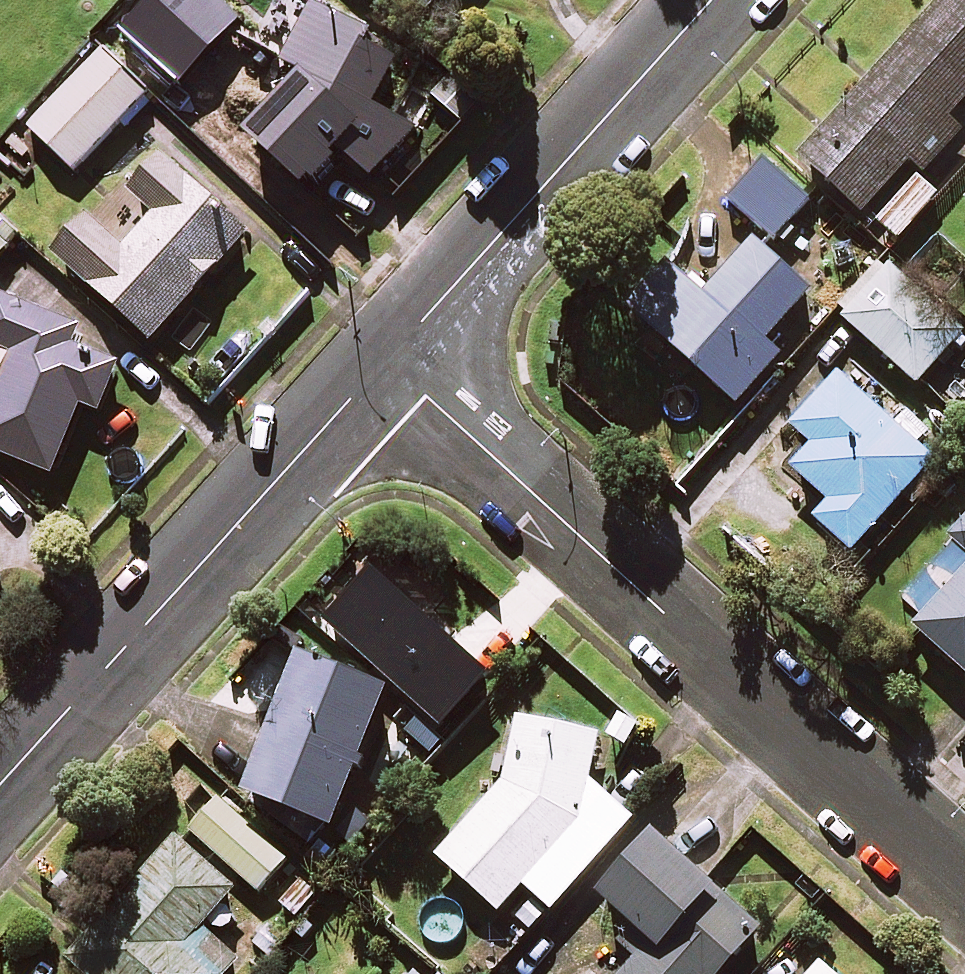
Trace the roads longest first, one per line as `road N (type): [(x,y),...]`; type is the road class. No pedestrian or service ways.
road 1 (residential): [(388,360),(964,882)]
road 2 (tertiary): [(0,784),(388,360)]
road 3 (tertiary): [(388,360),(713,0)]

